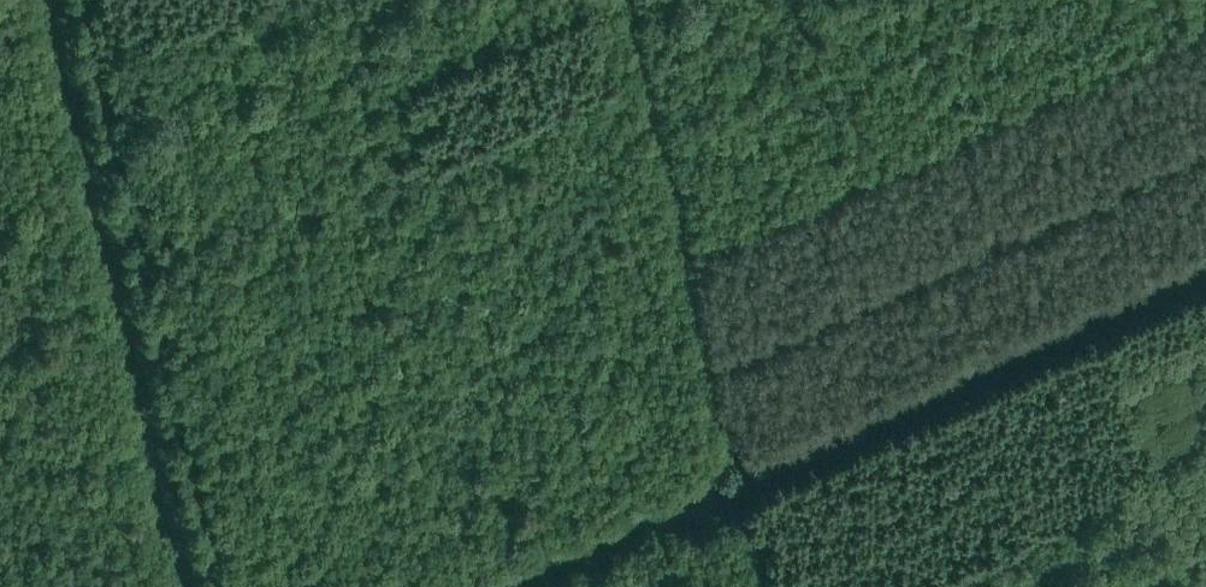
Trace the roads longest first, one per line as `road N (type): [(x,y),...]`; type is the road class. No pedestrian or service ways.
road 1 (track): [(1205,282),(745,492),(634,0)]
road 2 (track): [(70,0),(207,586)]
road 3 (track): [(745,492),(549,586)]

